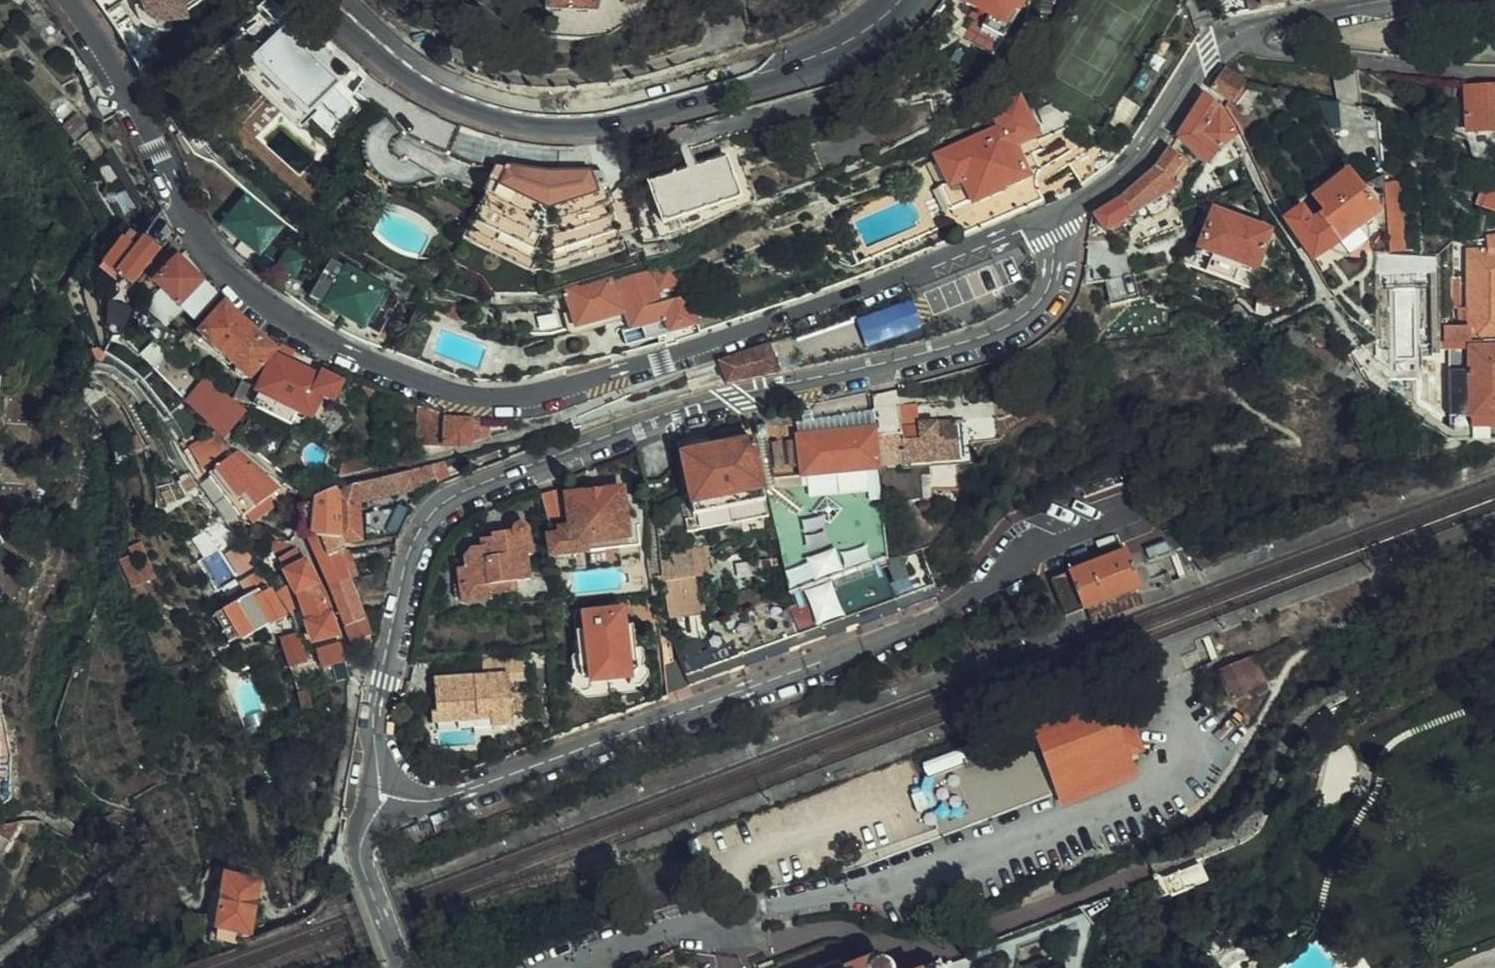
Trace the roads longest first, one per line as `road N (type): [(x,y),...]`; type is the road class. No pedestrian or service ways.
road 1 (residential): [(69,0),(106,55),(193,230),(227,273),(329,346),(458,396),(542,396),(878,286),(1053,215)]
road 2 (residential): [(386,793),(375,726),(382,682),(414,543),(437,510),(627,422),(1002,329),(1039,301),(1060,259),(1053,215)]
road 3 (residential): [(1125,515),(1033,547),(980,589),(898,628),(449,797),(386,793)]
road 4 (primary): [(335,0),(426,77),(486,106),(555,119),(629,110),(778,67),(856,36),(899,0)]
road 5 (residential): [(1053,215),(1139,157),(1209,52),(1226,40),(1385,0)]
road 6 (residential): [(386,793),(361,850),(404,967)]
road 7 (residential): [(556,967),(643,935),(695,929)]

